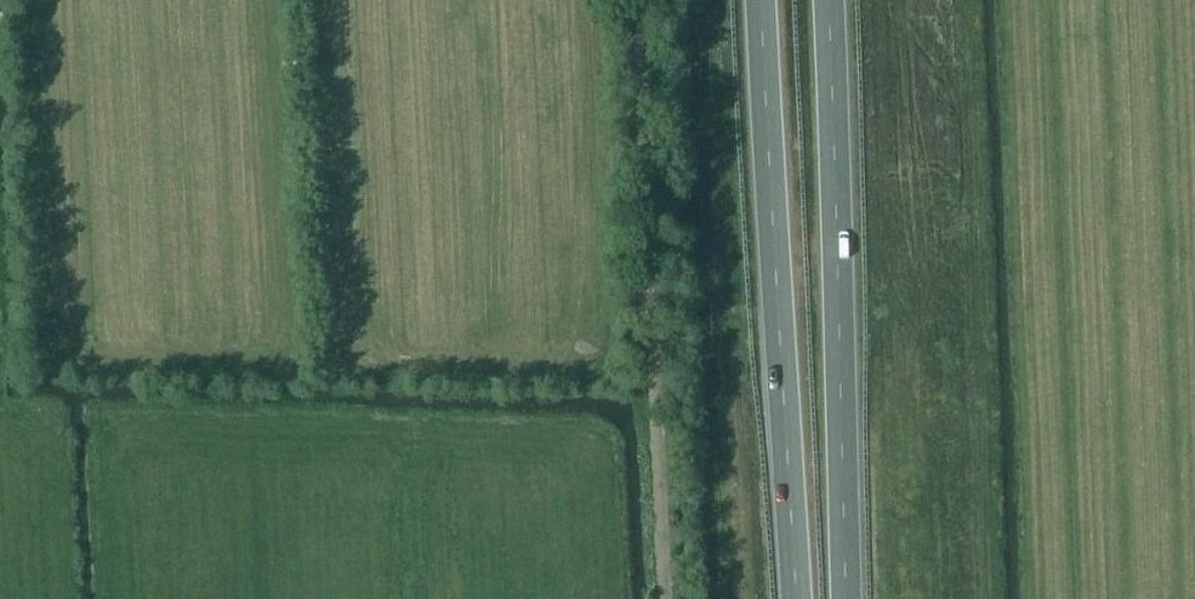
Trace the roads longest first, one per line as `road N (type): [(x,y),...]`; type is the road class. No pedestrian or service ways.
road 1 (trunk): [(760,0),(795,598)]
road 2 (unclassified): [(660,598),(634,0)]
road 3 (trunk): [(849,598),(828,0)]

